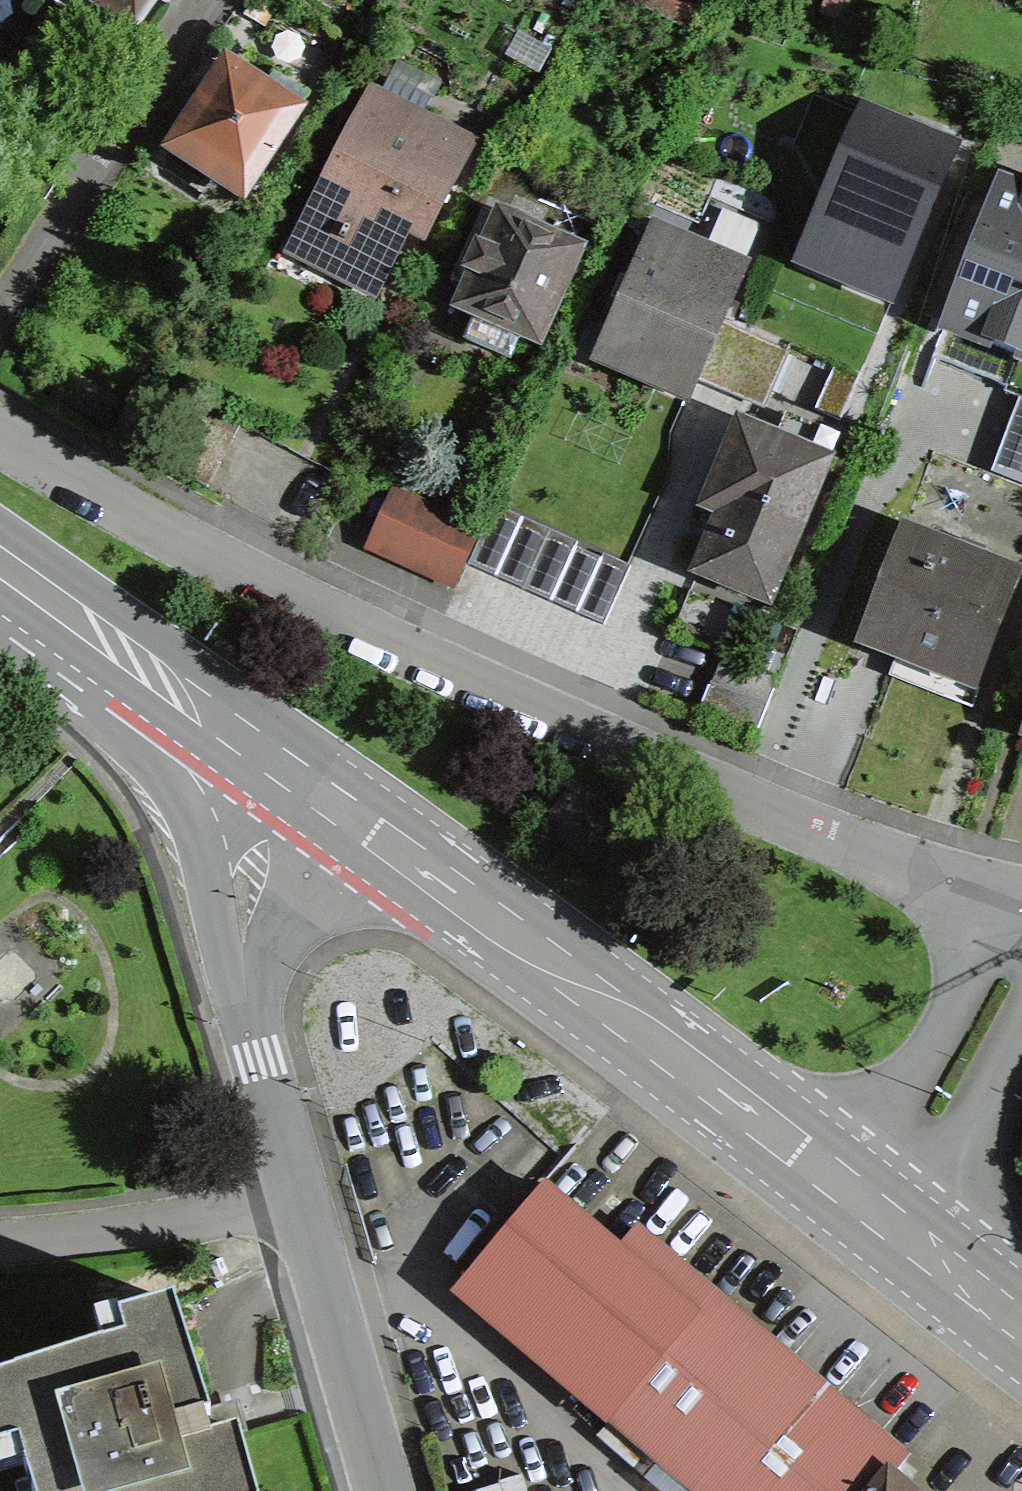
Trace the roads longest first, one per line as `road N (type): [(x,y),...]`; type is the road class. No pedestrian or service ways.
road 1 (residential): [(0,435),(275,596),(1010,899)]
road 2 (primary): [(855,1202),(304,788)]
road 3 (residential): [(295,1193),(257,1056),(238,935),(258,861),(304,788)]
road 4 (primary): [(304,788),(0,565)]
road 5 (residential): [(0,313),(207,0)]
road 6 (residential): [(1010,899),(993,947),(855,1202)]
road 7 (residential): [(387,1490),(295,1193)]
road 8 (residential): [(295,1193),(0,1229)]
road 9 (primary): [(1021,1329),(855,1202)]

